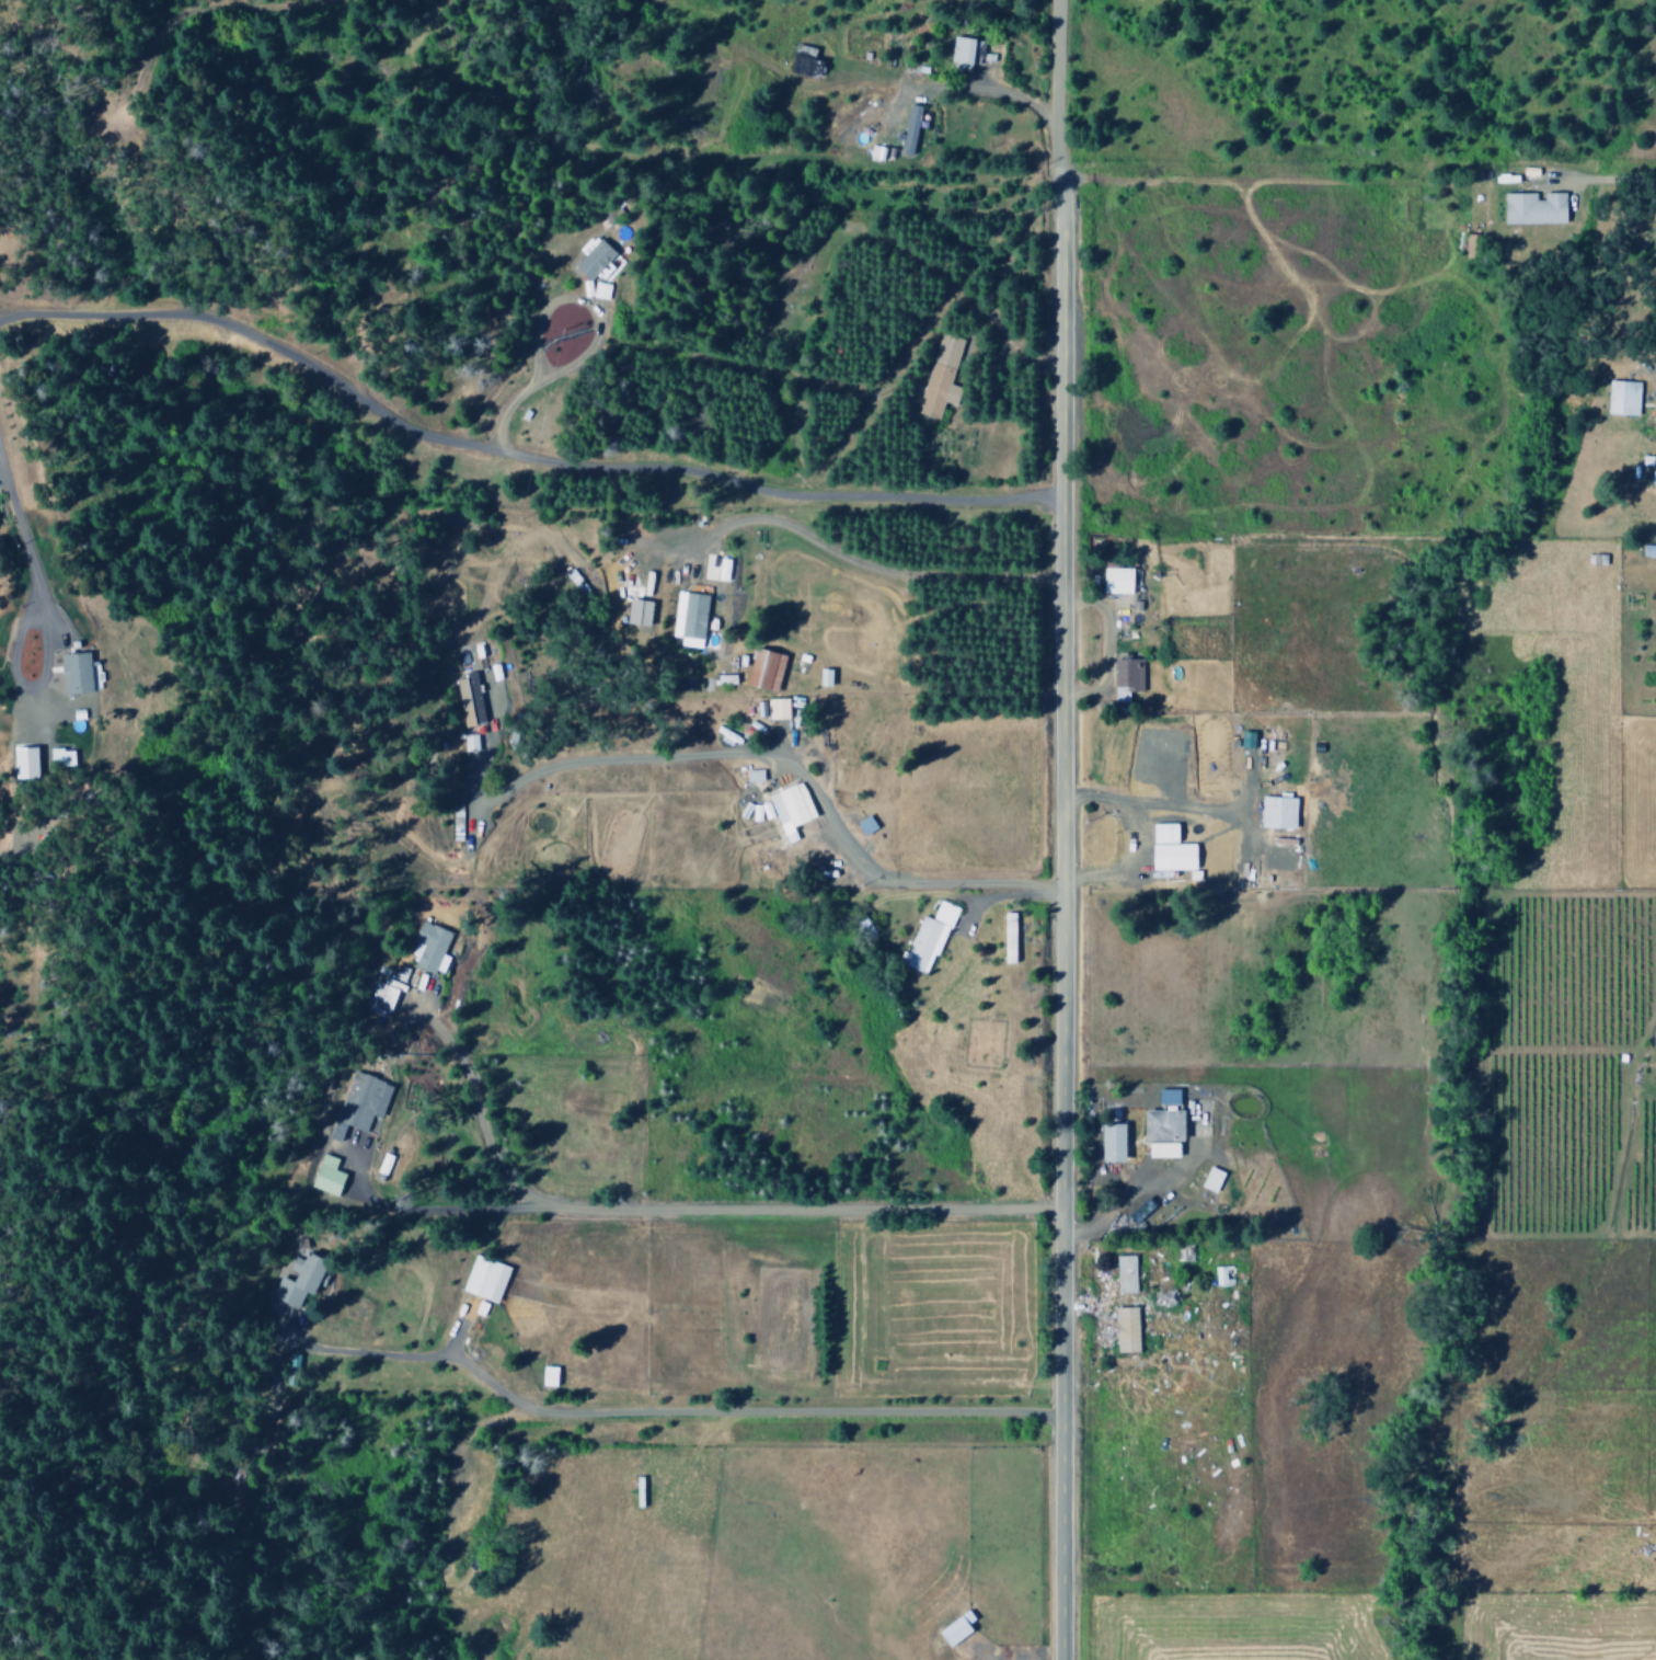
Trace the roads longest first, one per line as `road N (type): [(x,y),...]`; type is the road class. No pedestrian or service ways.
road 1 (residential): [(1057,1659),(1063,838),(1057,178)]
road 2 (residential): [(0,321),(195,317),(283,353),(400,427),(575,467),(700,474),(779,495),(1059,496)]
road 3 (residential): [(288,1327),(292,1339),(314,1350),(456,1363),(508,1401),(548,1416),(1021,1413),(1057,1422)]
road 4 (residential): [(403,998),(452,1056),(492,1164),(536,1203),(556,1210),(1058,1213)]
road 5 (residential): [(41,772),(25,688),(37,676),(43,649),(35,586),(13,653),(25,688)]
road 6 (residential): [(333,1144),(350,1181),(380,1207),(418,1214),(556,1210)]
road 7 (residential): [(532,379),(582,356),(593,342),(591,308),(557,296),(543,300),(533,319),(532,379)]
road 8 (residential): [(1057,178),(1054,0)]
road 9 (residential): [(35,586),(0,469)]

